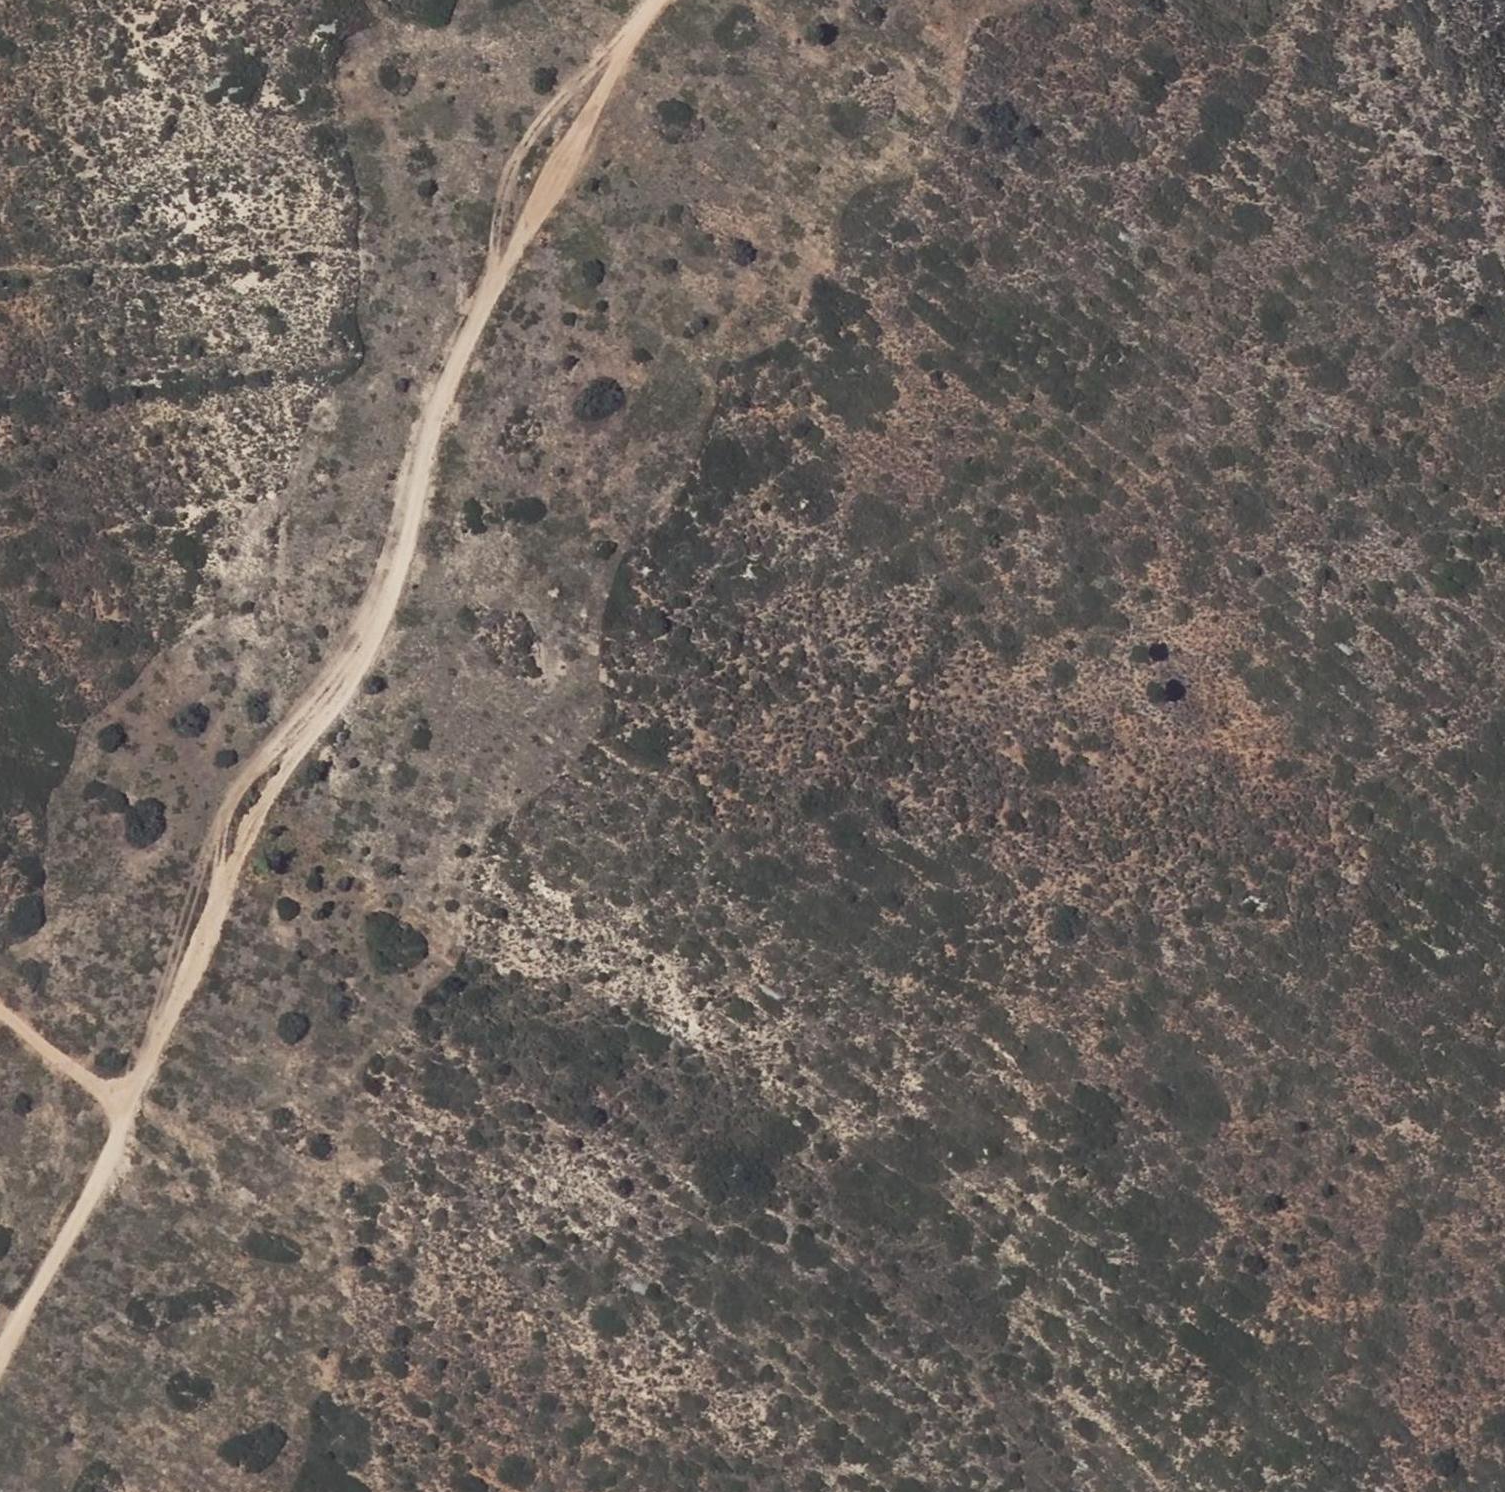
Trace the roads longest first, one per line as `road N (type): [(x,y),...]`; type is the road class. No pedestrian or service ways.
road 1 (track): [(0,1376),(105,1190),(237,874),(375,665),(410,585),(466,388),(505,298),(676,0)]
road 2 (track): [(0,1006),(136,1120)]

